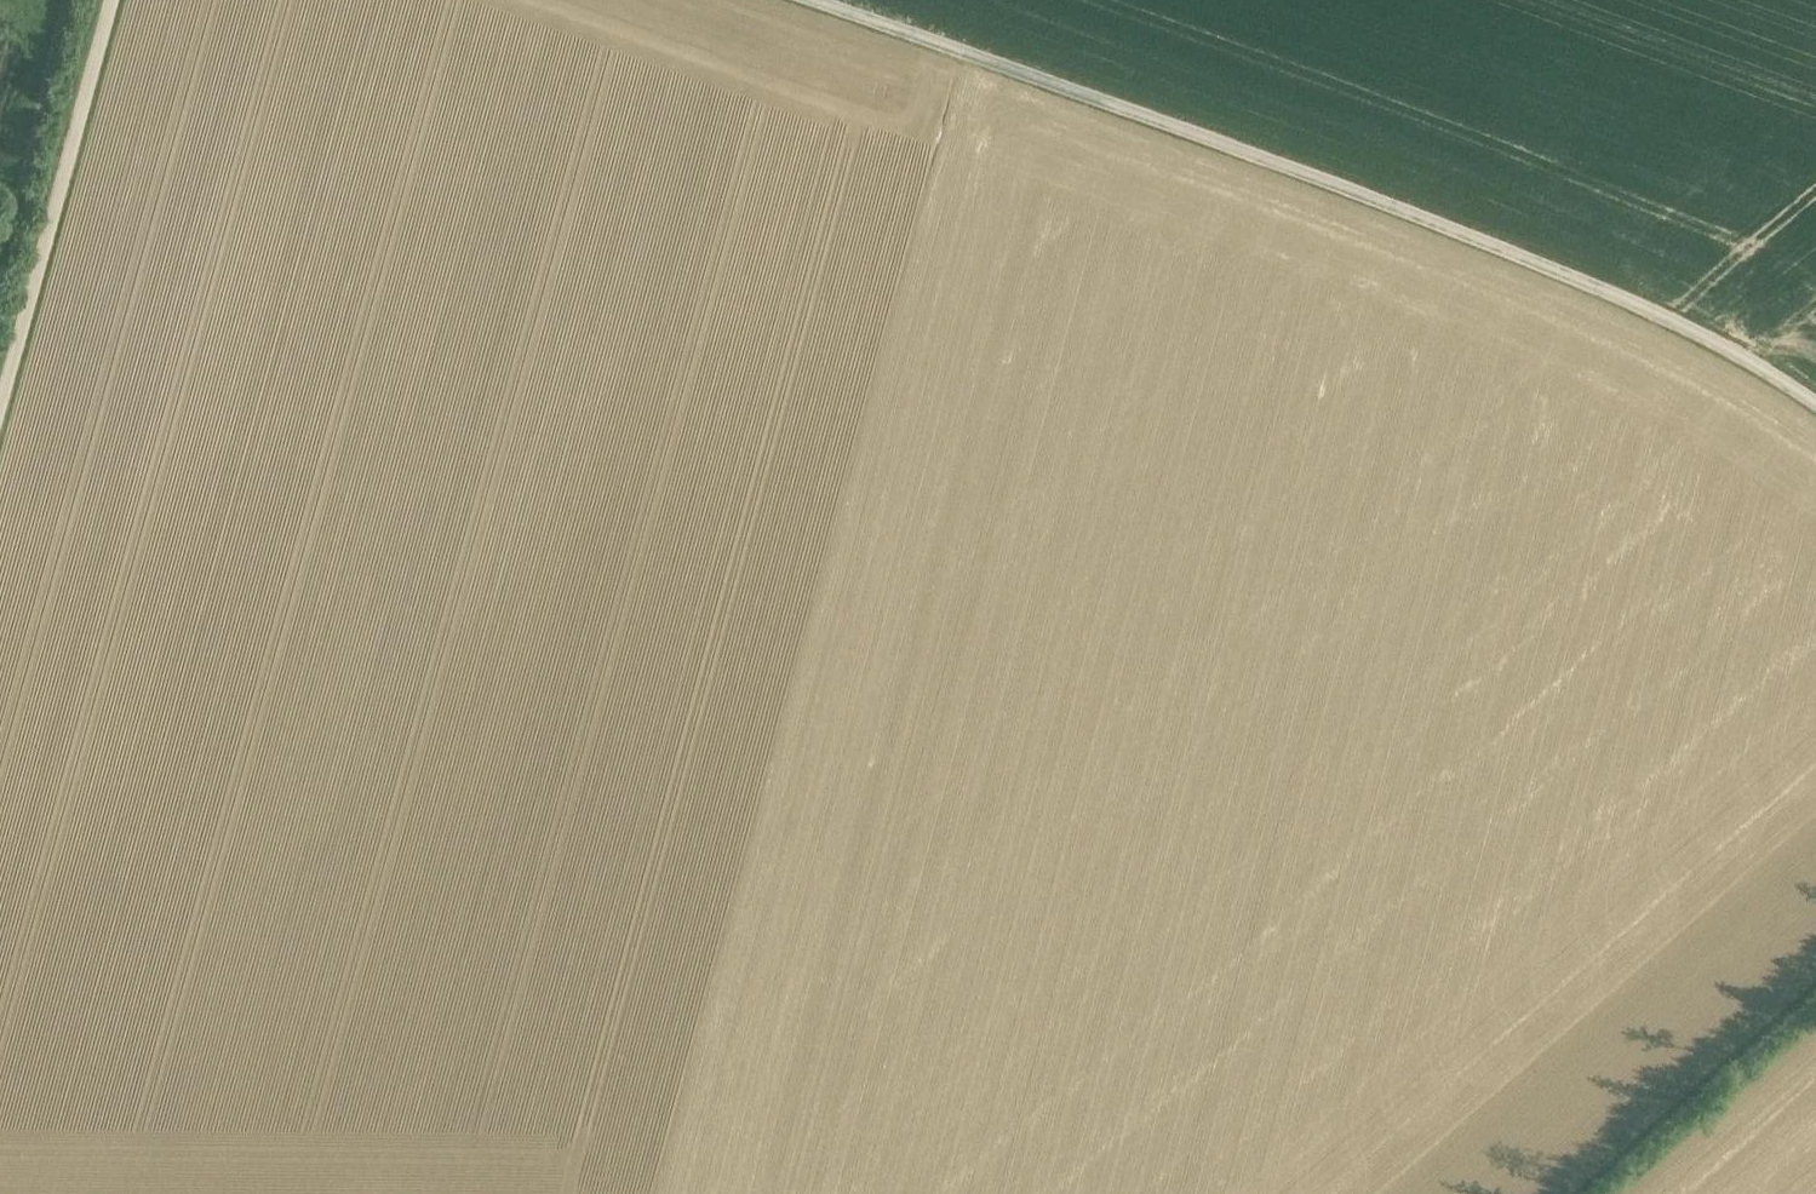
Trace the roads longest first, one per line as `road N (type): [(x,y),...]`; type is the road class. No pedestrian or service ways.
road 1 (unclassified): [(1815,394),(1665,302),(841,0)]
road 2 (unclassified): [(112,0),(0,411)]

